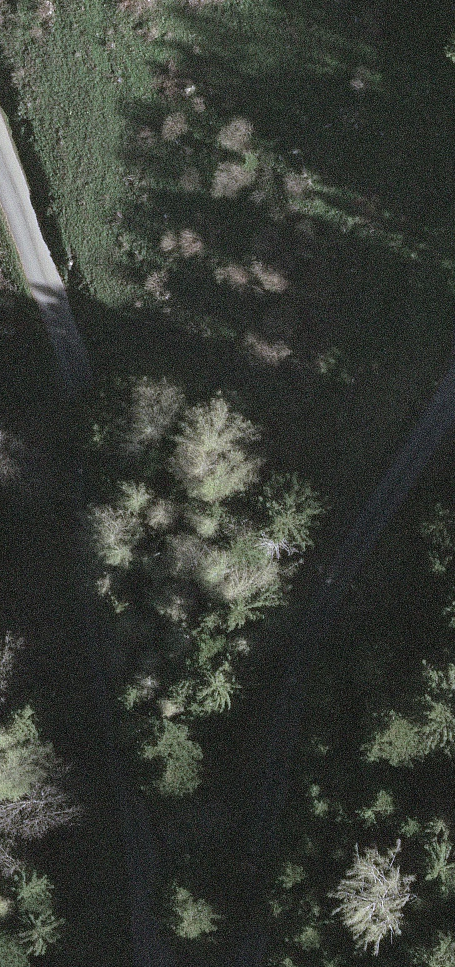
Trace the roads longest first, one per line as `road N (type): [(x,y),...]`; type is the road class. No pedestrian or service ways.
road 1 (unclassified): [(0,171),(73,365),(85,576),(157,966)]
road 2 (unclassified): [(248,966),(260,824),(303,617),(354,528),(454,395)]

